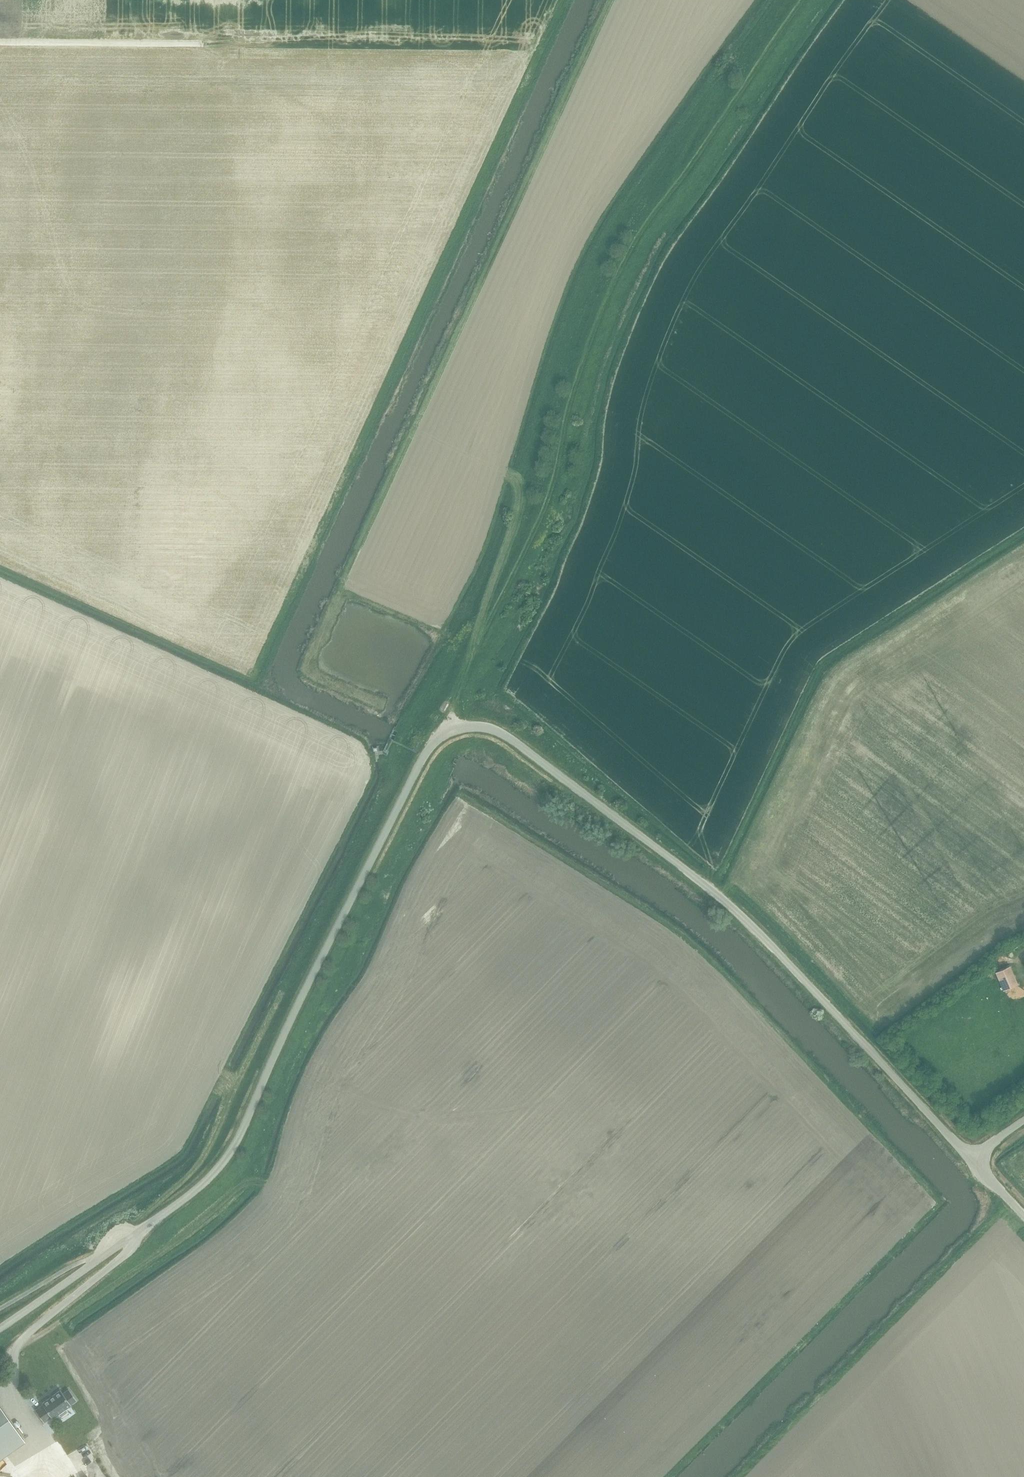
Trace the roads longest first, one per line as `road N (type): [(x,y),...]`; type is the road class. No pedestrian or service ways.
road 1 (track): [(804,0),(752,63),(682,180),(623,252),(567,395),(545,509),(440,735)]
road 2 (tertiary): [(0,1324),(130,1237),(222,1162),(440,735)]
road 3 (tertiary): [(972,1159),(703,881),(508,735),(472,724),(440,735)]
road 4 (track): [(468,670),(520,499),(503,476)]
road 5 (unclassified): [(0,45),(196,48)]

